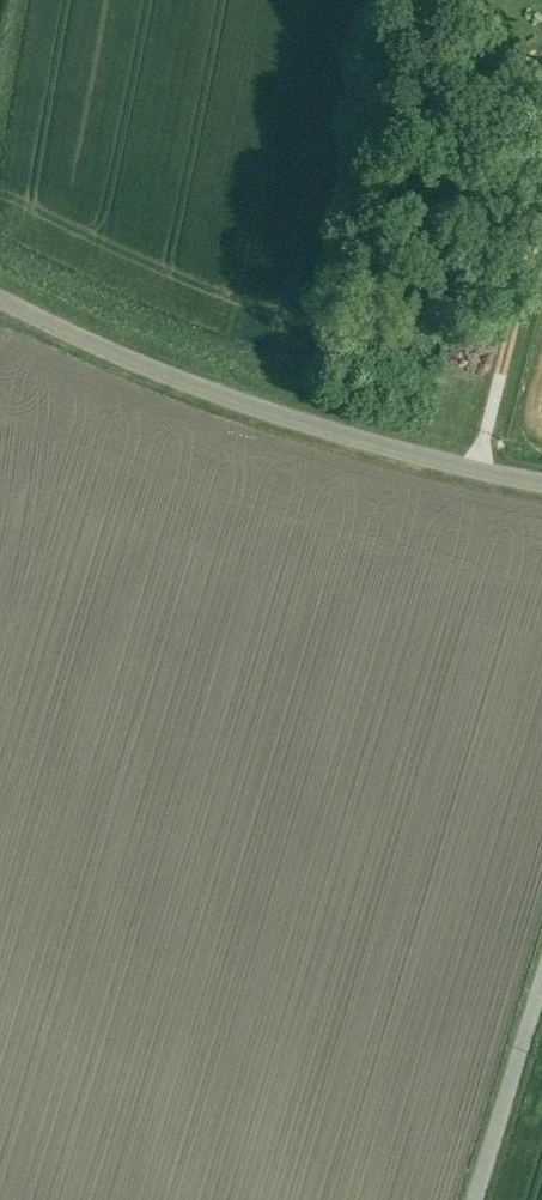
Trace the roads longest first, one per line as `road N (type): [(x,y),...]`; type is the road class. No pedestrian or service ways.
road 1 (unclassified): [(0,270),(228,377),(411,436),(541,460)]
road 2 (unclassified): [(541,989),(477,1199)]

